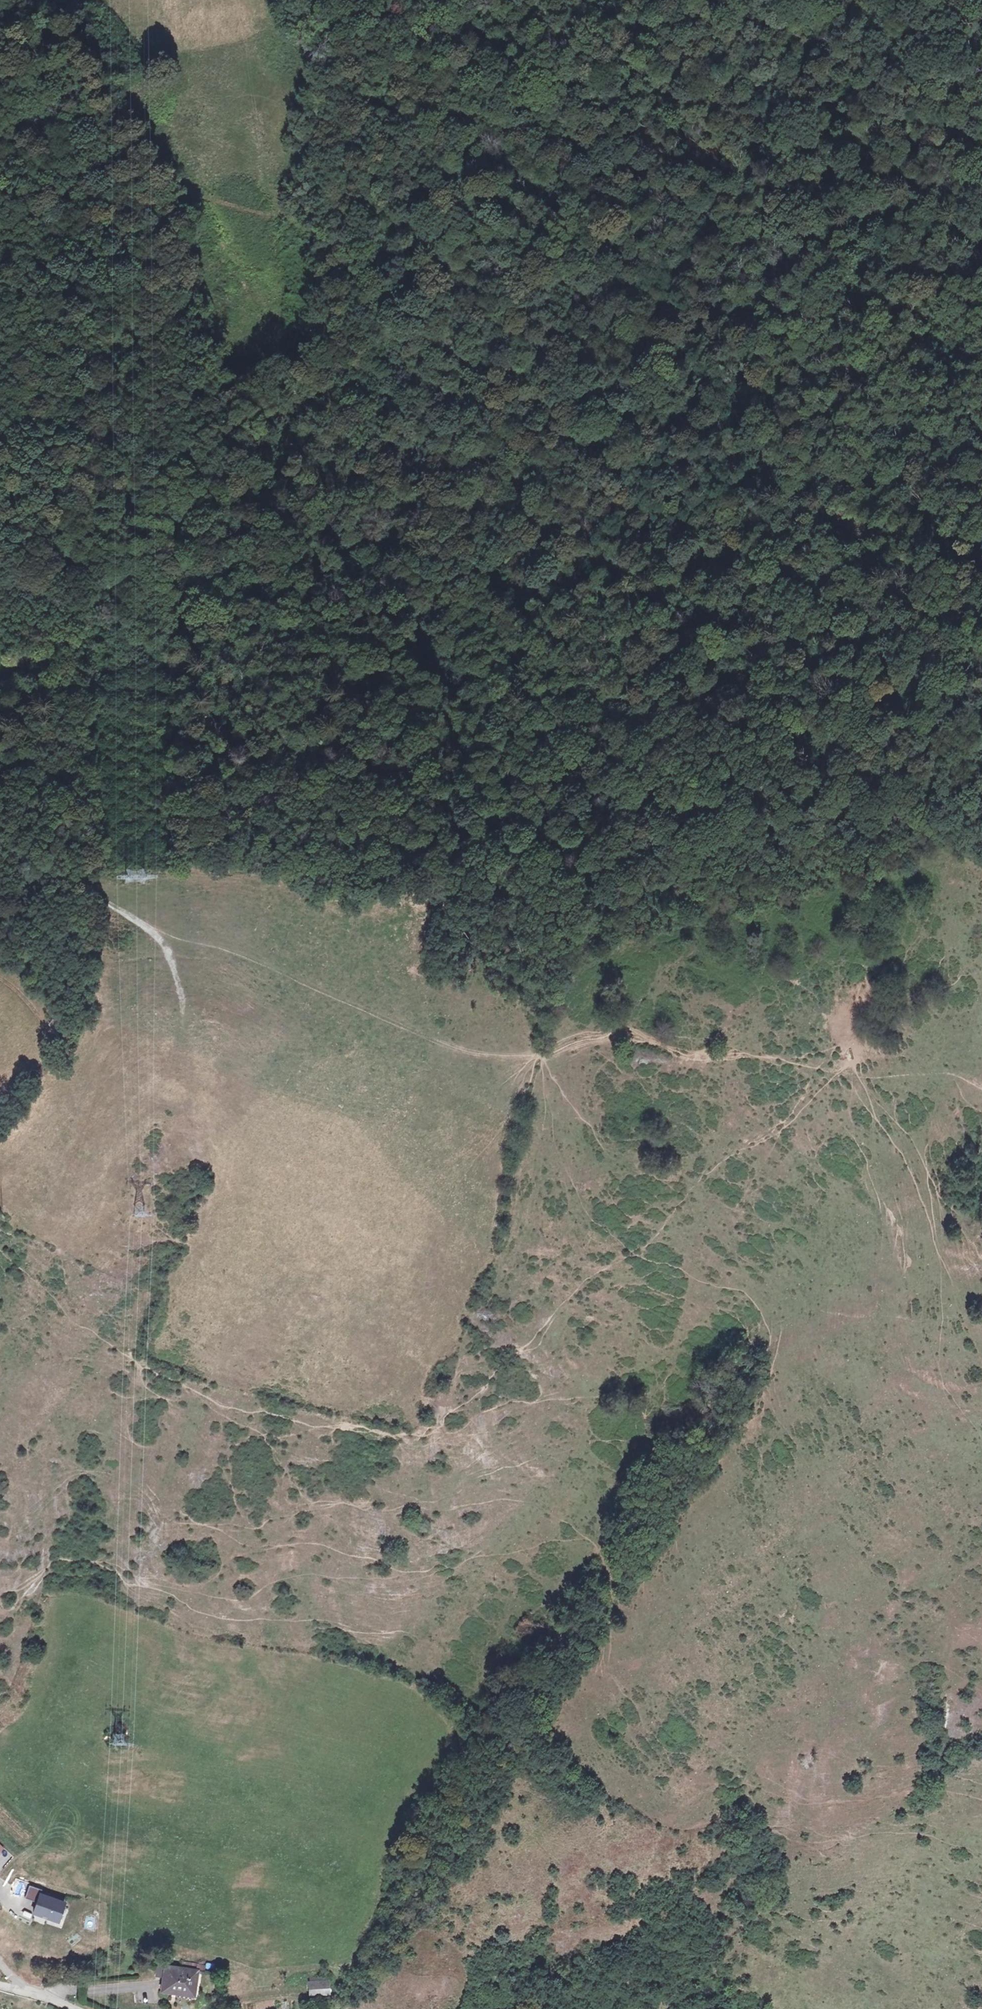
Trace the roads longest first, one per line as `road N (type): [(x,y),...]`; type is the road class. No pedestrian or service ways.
road 1 (track): [(0,918),(44,870),(58,869),(153,932)]
road 2 (track): [(153,932),(179,986),(170,1085)]

